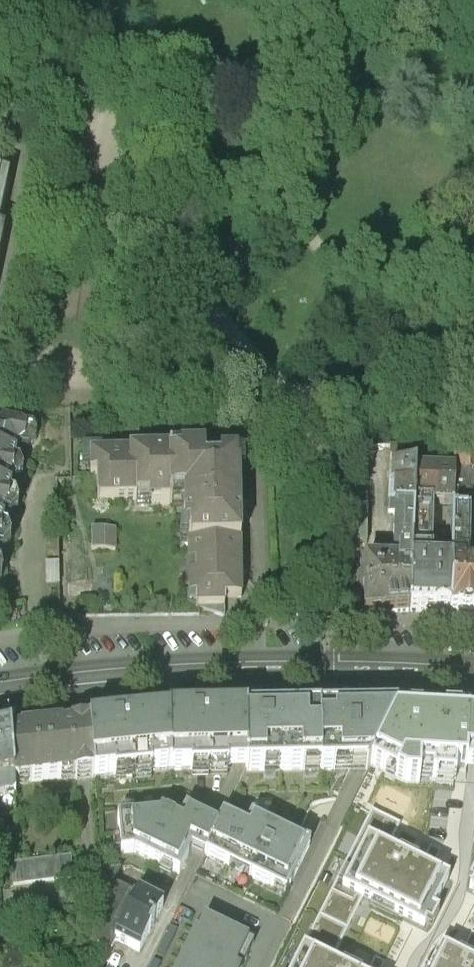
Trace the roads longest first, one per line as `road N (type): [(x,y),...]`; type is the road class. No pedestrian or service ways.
road 1 (primary): [(0,689),(259,667),(473,674)]

